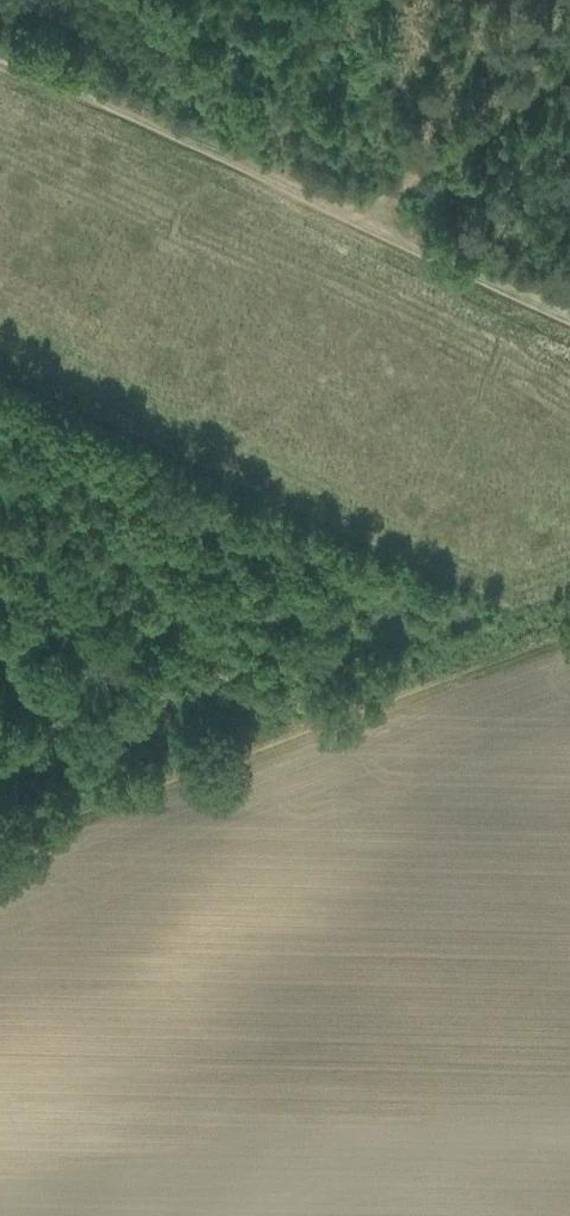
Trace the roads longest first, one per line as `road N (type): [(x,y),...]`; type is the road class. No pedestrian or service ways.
road 1 (track): [(569,314),(0,65)]
road 2 (track): [(569,618),(0,841)]

